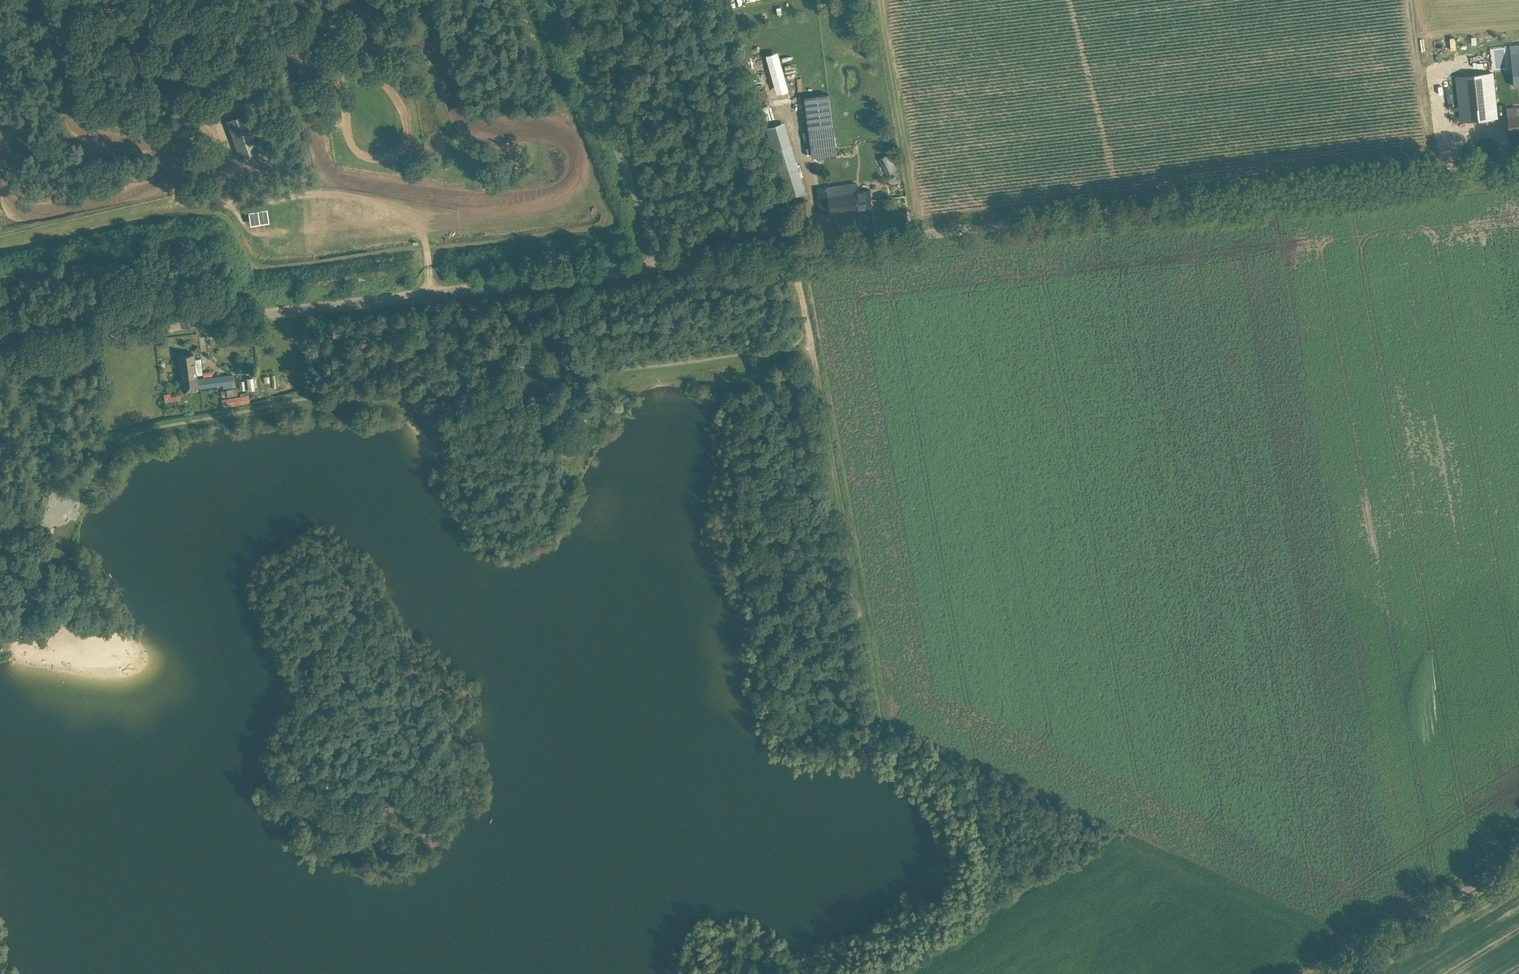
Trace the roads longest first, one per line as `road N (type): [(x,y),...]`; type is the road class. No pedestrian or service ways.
road 1 (unclassified): [(1518,163),(662,267)]
road 2 (unclassified): [(0,346),(662,267)]
road 3 (track): [(874,709),(813,345)]
road 4 (unclassified): [(662,267),(559,0)]
road 5 (tertiary): [(1332,973),(1518,859)]
road 6 (track): [(22,343),(66,512)]

